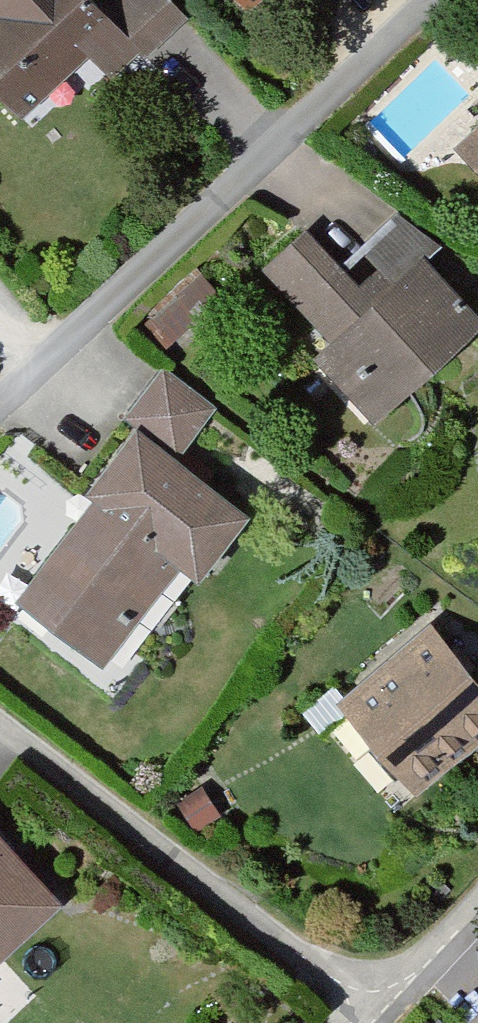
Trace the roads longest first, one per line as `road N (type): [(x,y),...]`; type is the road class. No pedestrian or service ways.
road 1 (residential): [(432,0),(0,405)]
road 2 (residential): [(0,722),(375,1018)]
road 3 (residential): [(477,909),(375,1018)]

